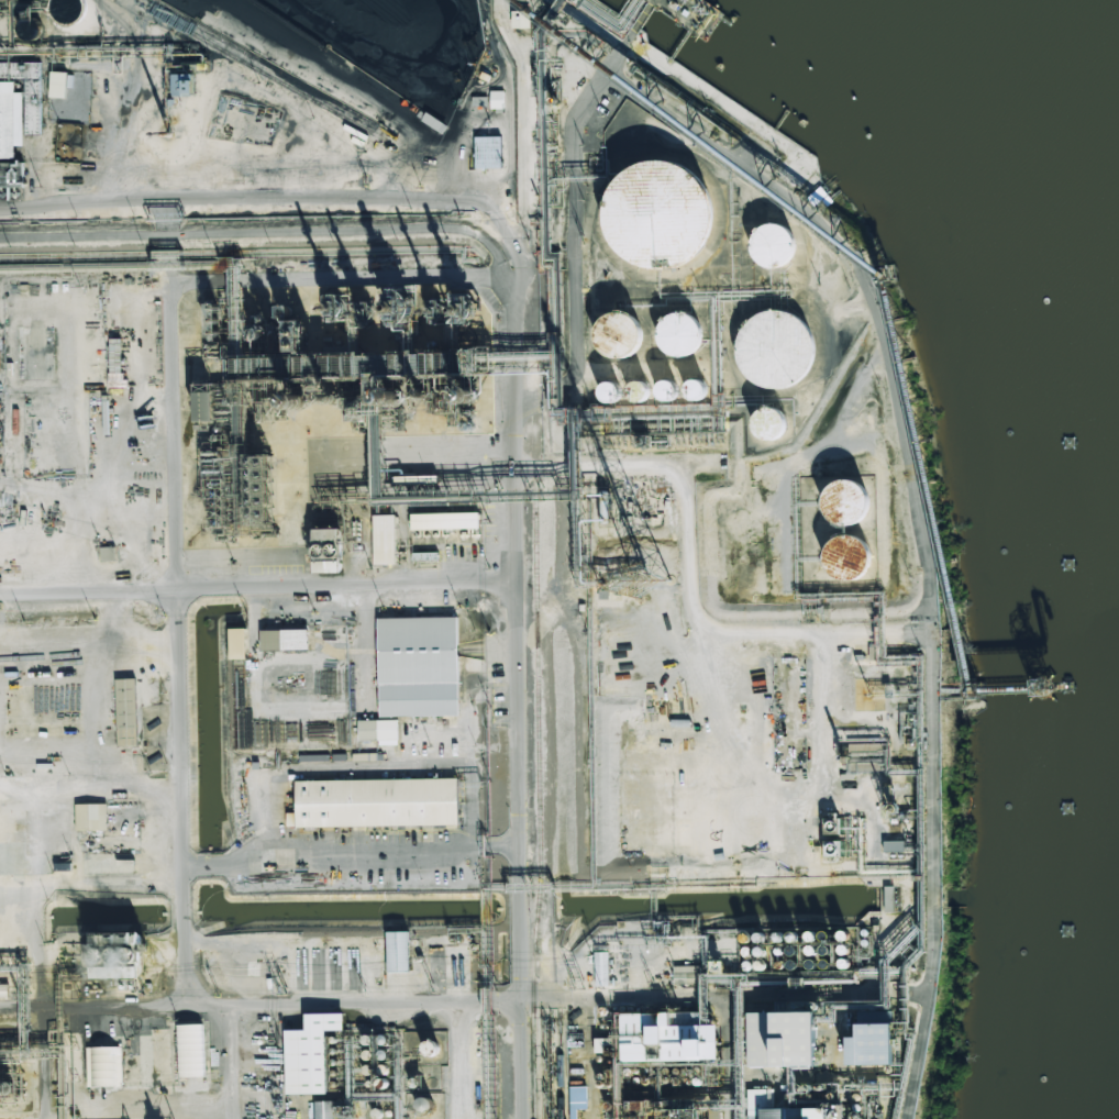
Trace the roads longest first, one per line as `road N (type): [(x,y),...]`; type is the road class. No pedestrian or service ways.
road 1 (residential): [(516,630),(524,1118)]

